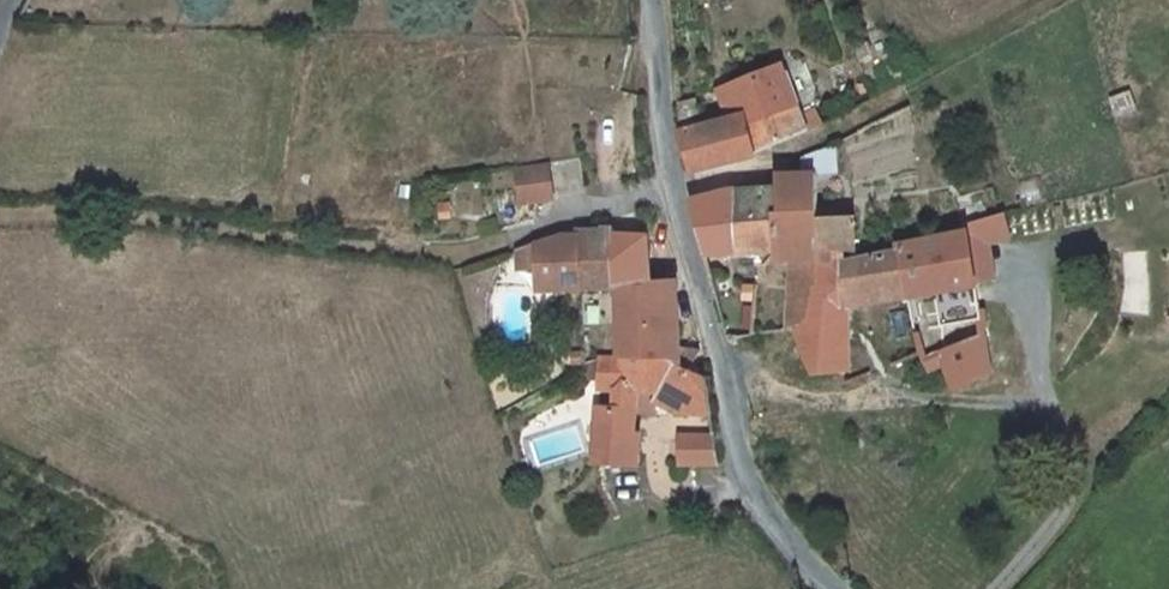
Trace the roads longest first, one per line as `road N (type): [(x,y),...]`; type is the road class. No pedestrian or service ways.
road 1 (unclassified): [(649,0),(668,185),(746,476),(776,525),(833,588)]

